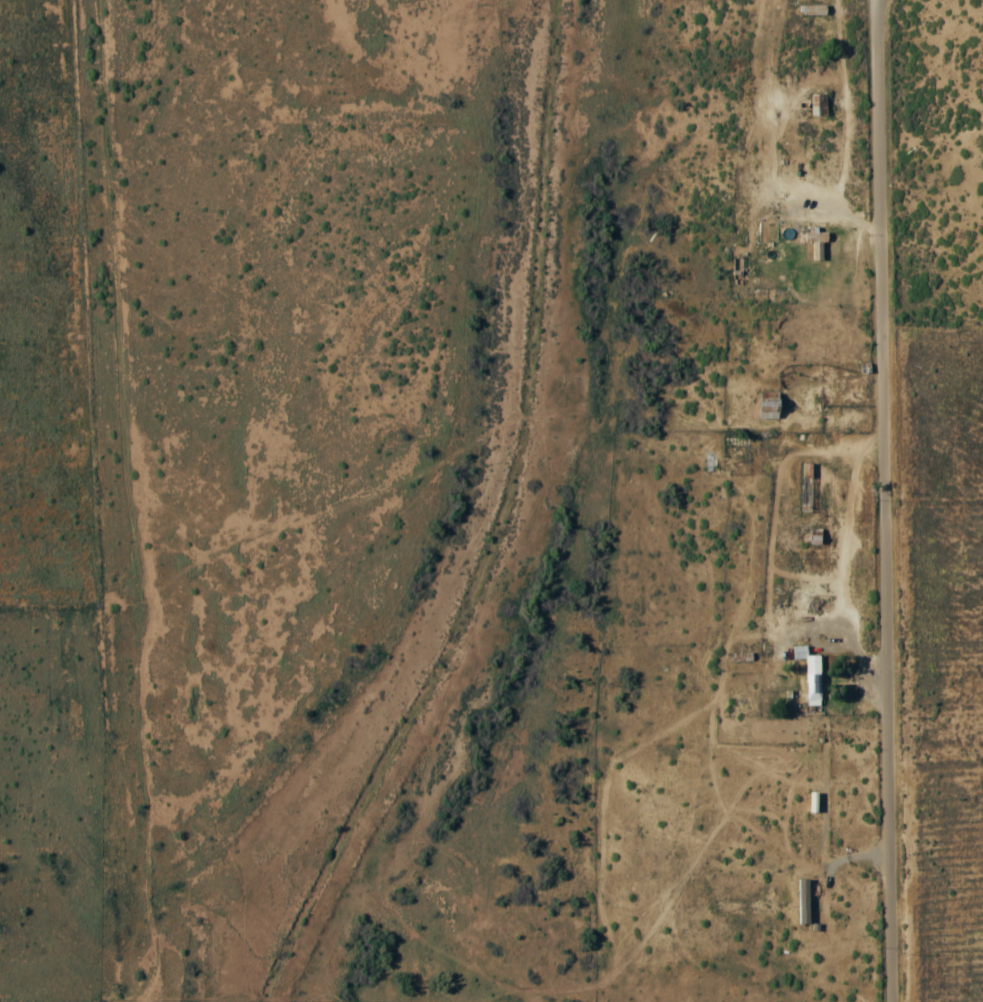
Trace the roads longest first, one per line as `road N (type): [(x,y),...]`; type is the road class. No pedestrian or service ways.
road 1 (residential): [(891,1001),(878,0)]

